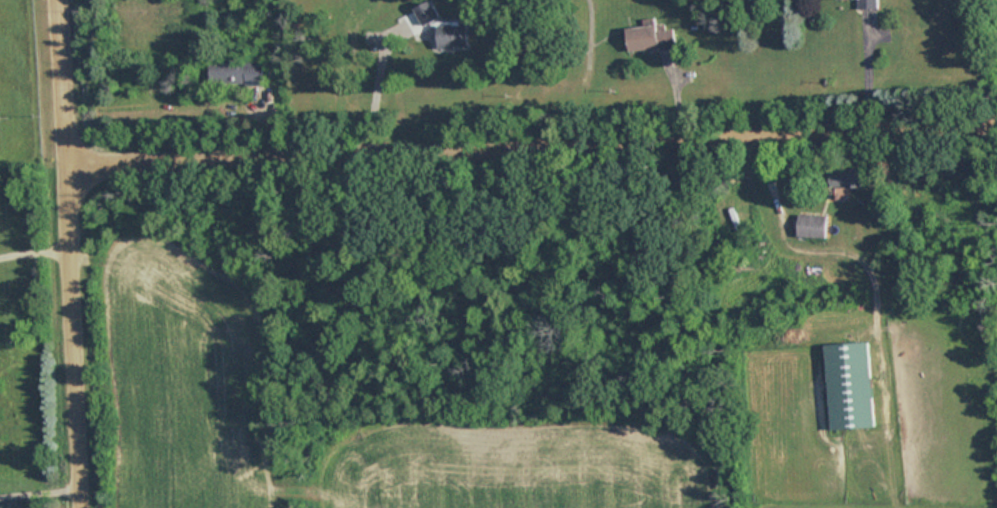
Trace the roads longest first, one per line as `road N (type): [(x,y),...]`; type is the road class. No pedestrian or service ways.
road 1 (residential): [(71,156),(996,116)]
road 2 (residential): [(62,0),(86,507)]

